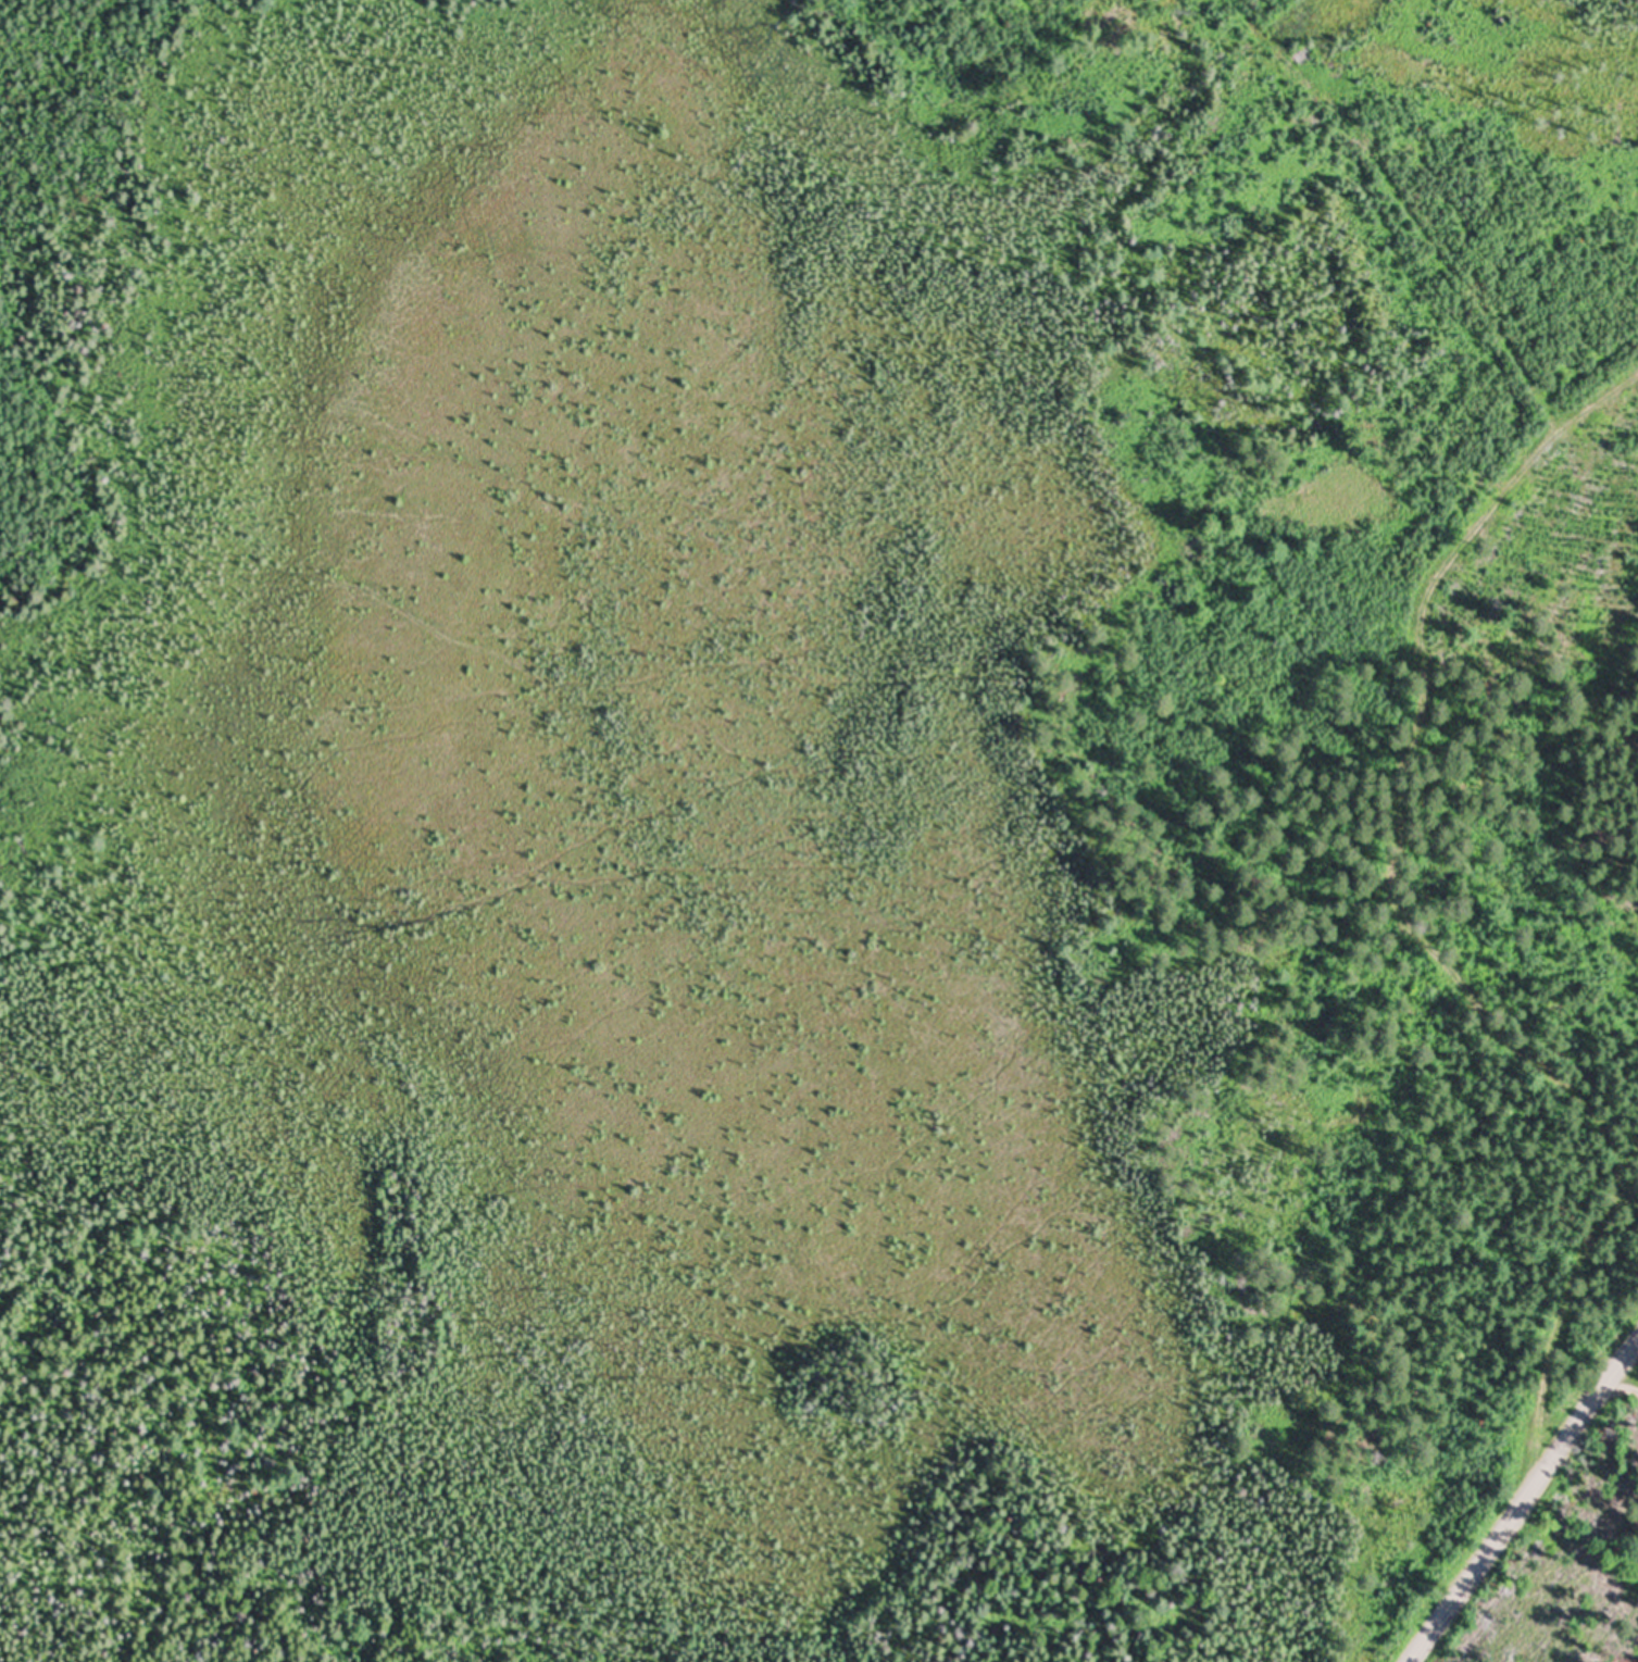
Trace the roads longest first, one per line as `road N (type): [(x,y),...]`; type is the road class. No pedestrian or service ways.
road 1 (residential): [(1414,1661),(1637,1348)]

